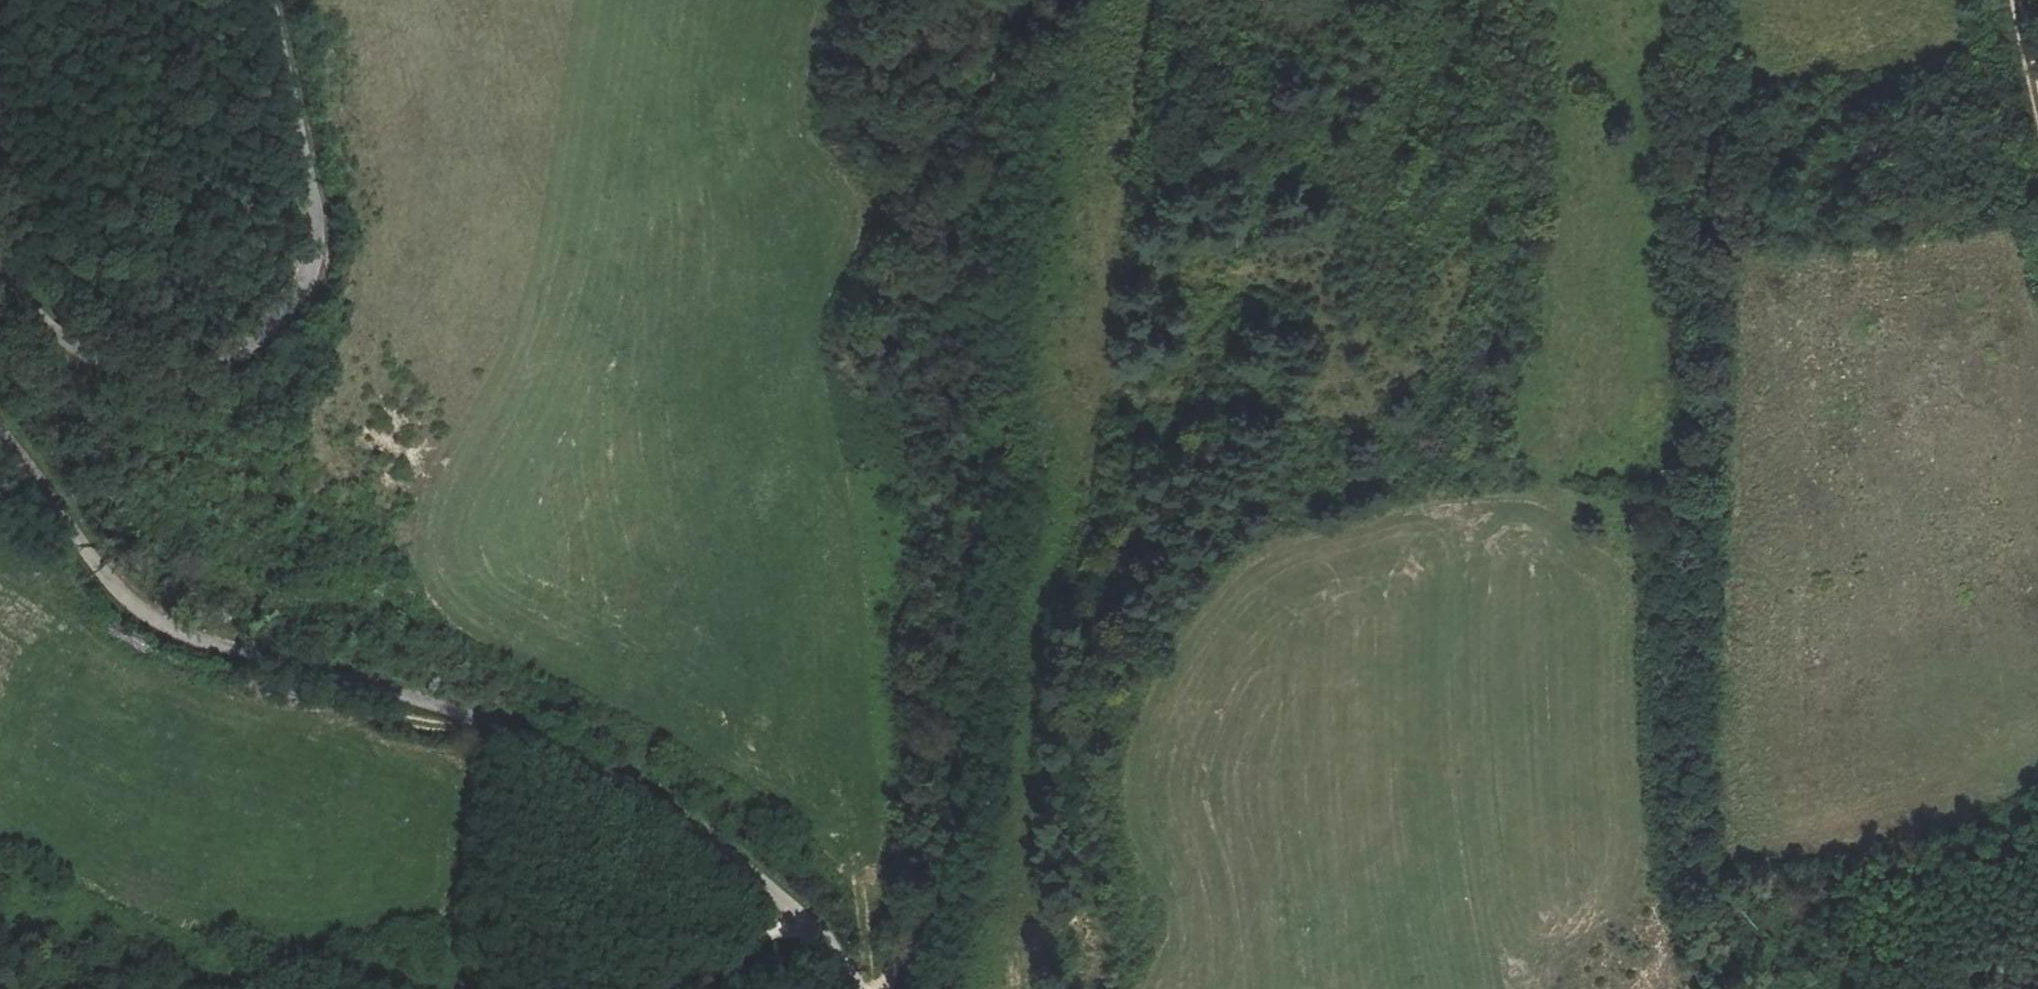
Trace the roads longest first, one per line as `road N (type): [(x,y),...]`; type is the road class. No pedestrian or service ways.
road 1 (unclassified): [(849,988),(810,931),(750,867),(637,787),(506,728),(164,625),(104,573),(0,443)]
road 2 (unclassified): [(0,283),(107,364),(151,376),(196,374),(243,355),(277,324),(305,291),(317,255),(273,0)]

